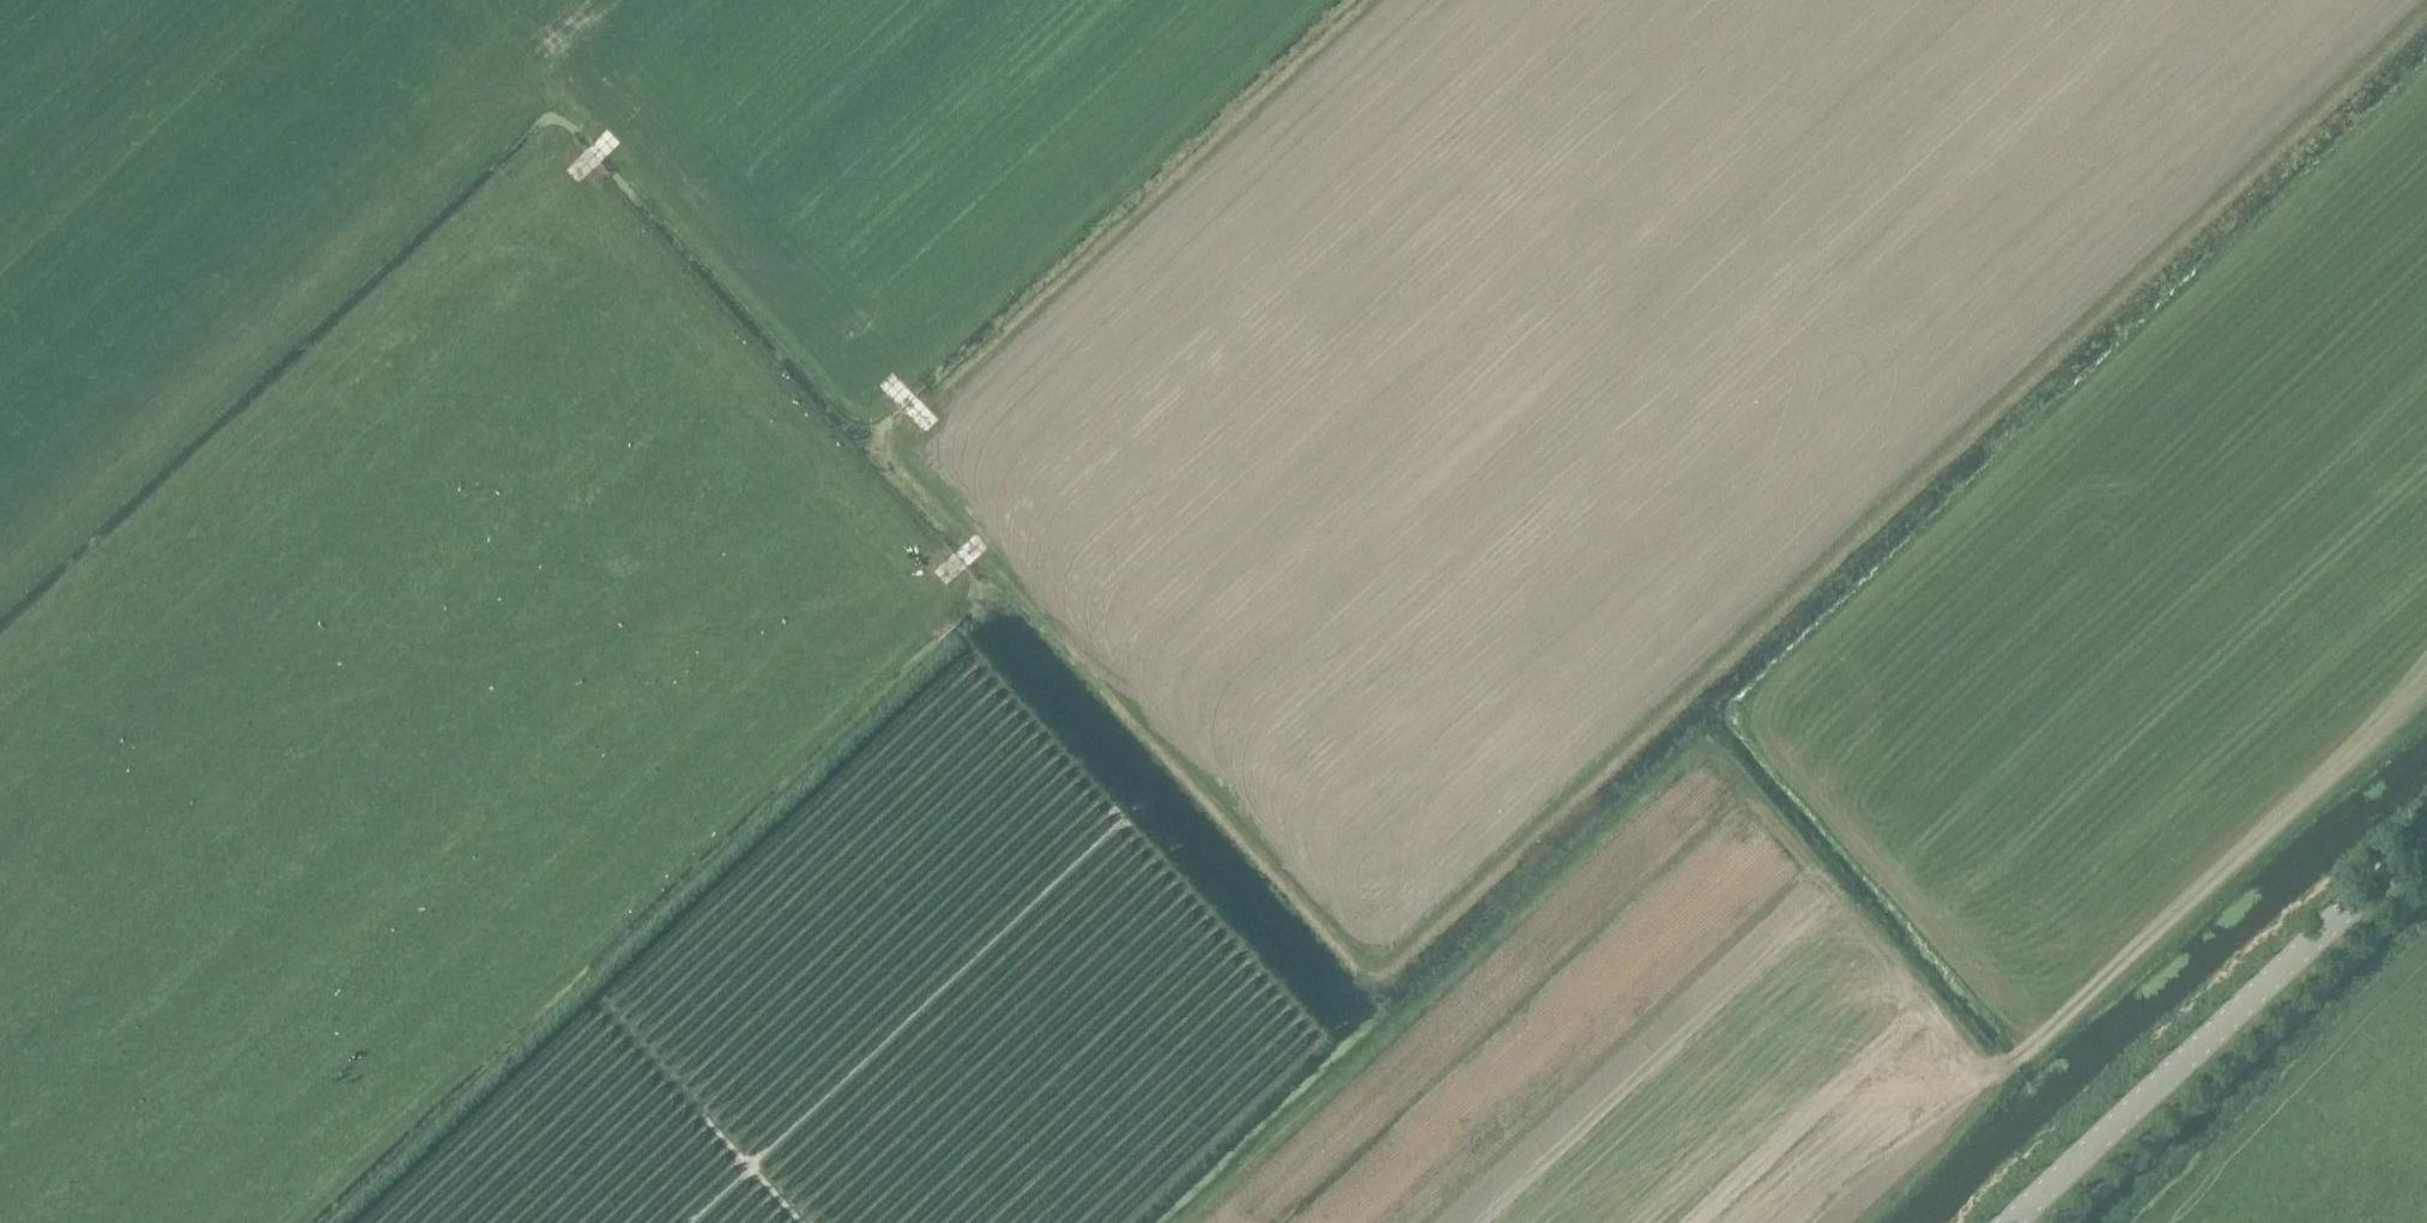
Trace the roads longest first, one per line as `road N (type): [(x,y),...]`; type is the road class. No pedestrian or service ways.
road 1 (tertiary): [(2008,1222),(2426,838)]

